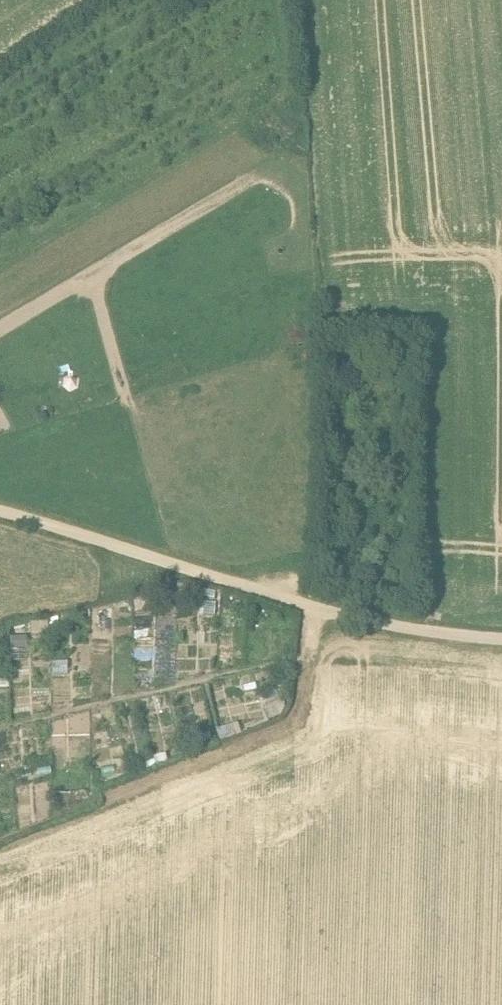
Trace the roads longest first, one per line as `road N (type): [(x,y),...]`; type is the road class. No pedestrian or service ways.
road 1 (unclassified): [(0,512),(314,608),(501,640)]
road 2 (track): [(95,800),(292,718),(314,608)]

